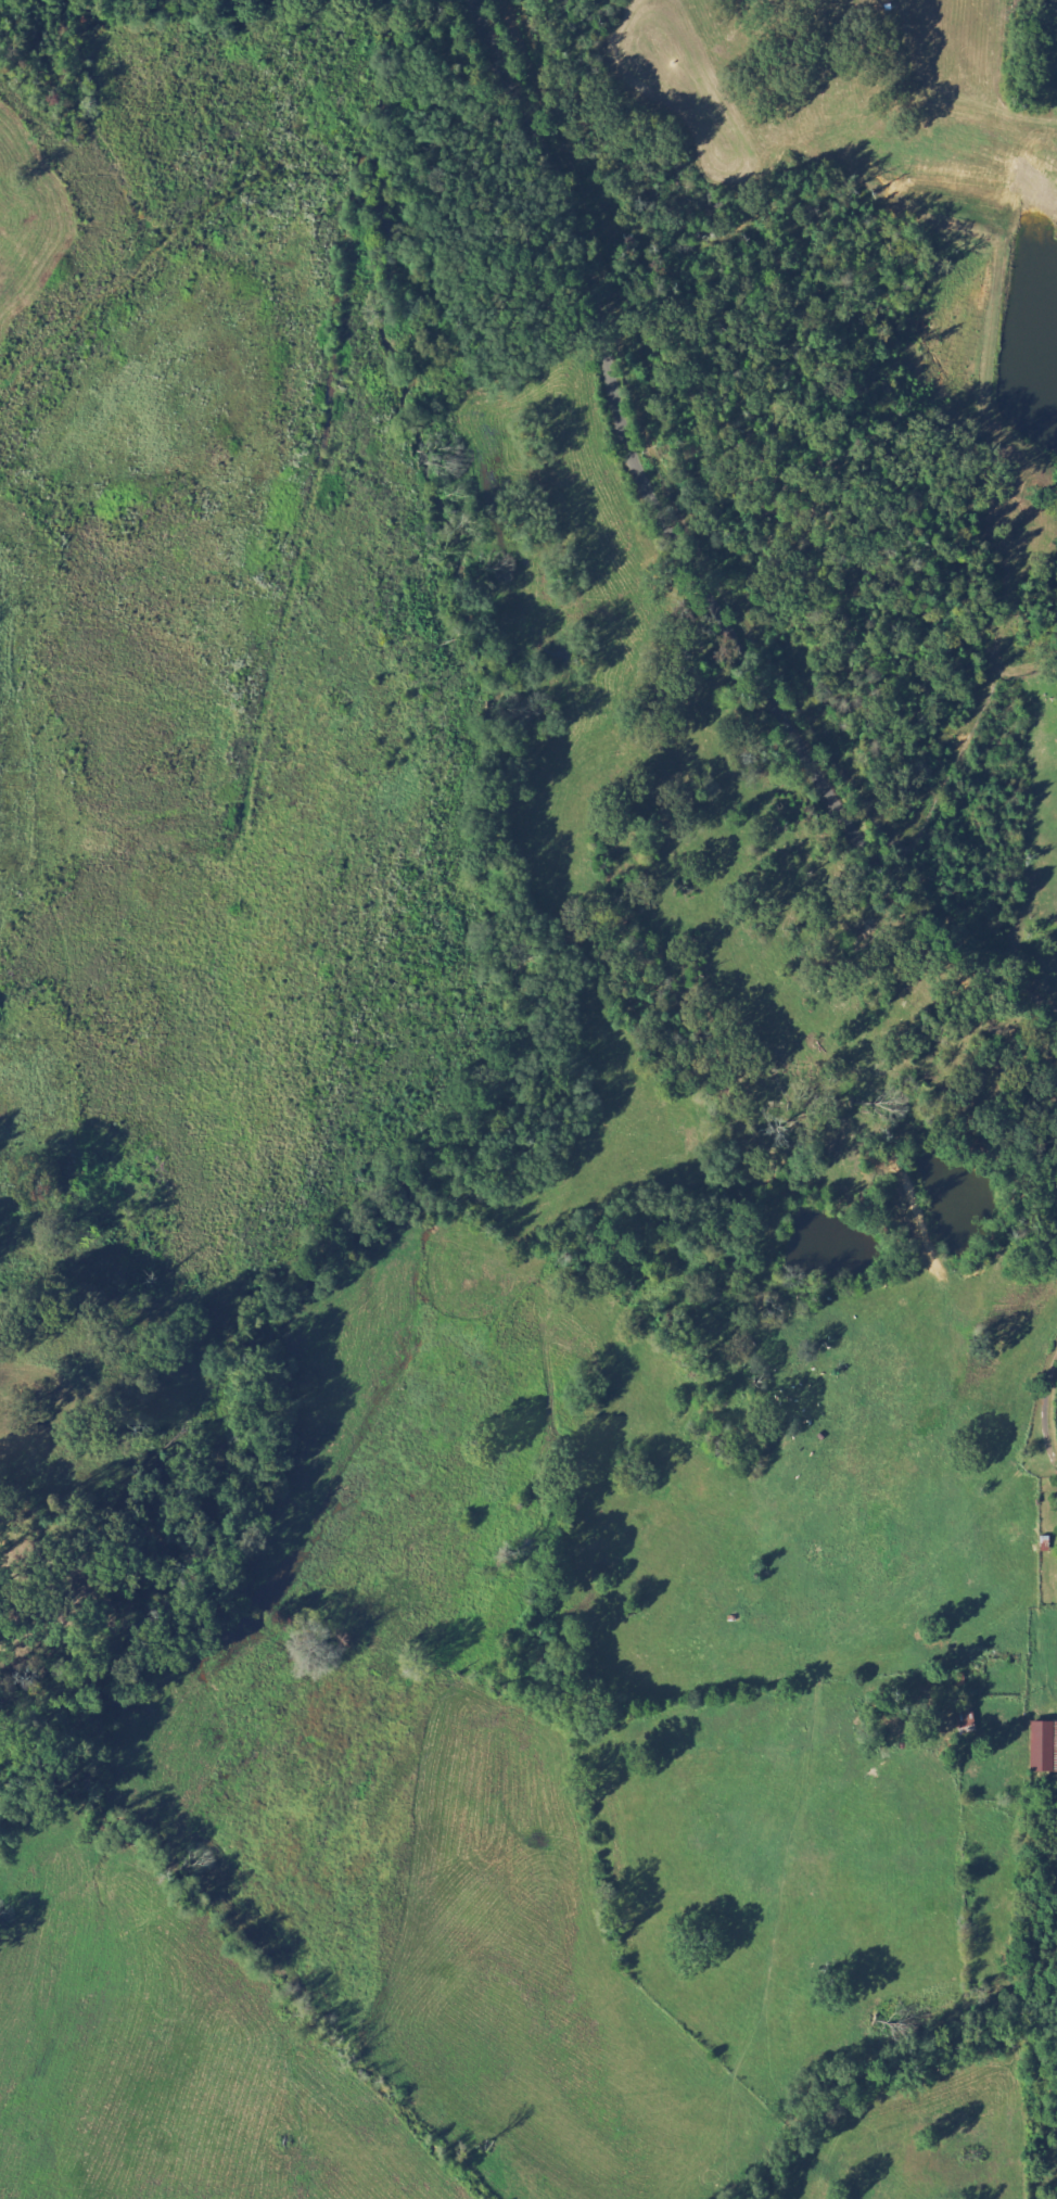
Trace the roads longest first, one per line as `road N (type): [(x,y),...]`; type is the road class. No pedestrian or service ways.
road 1 (residential): [(1056,1012),(959,936),(852,824),(679,546),(615,401),(580,237),(473,0)]

